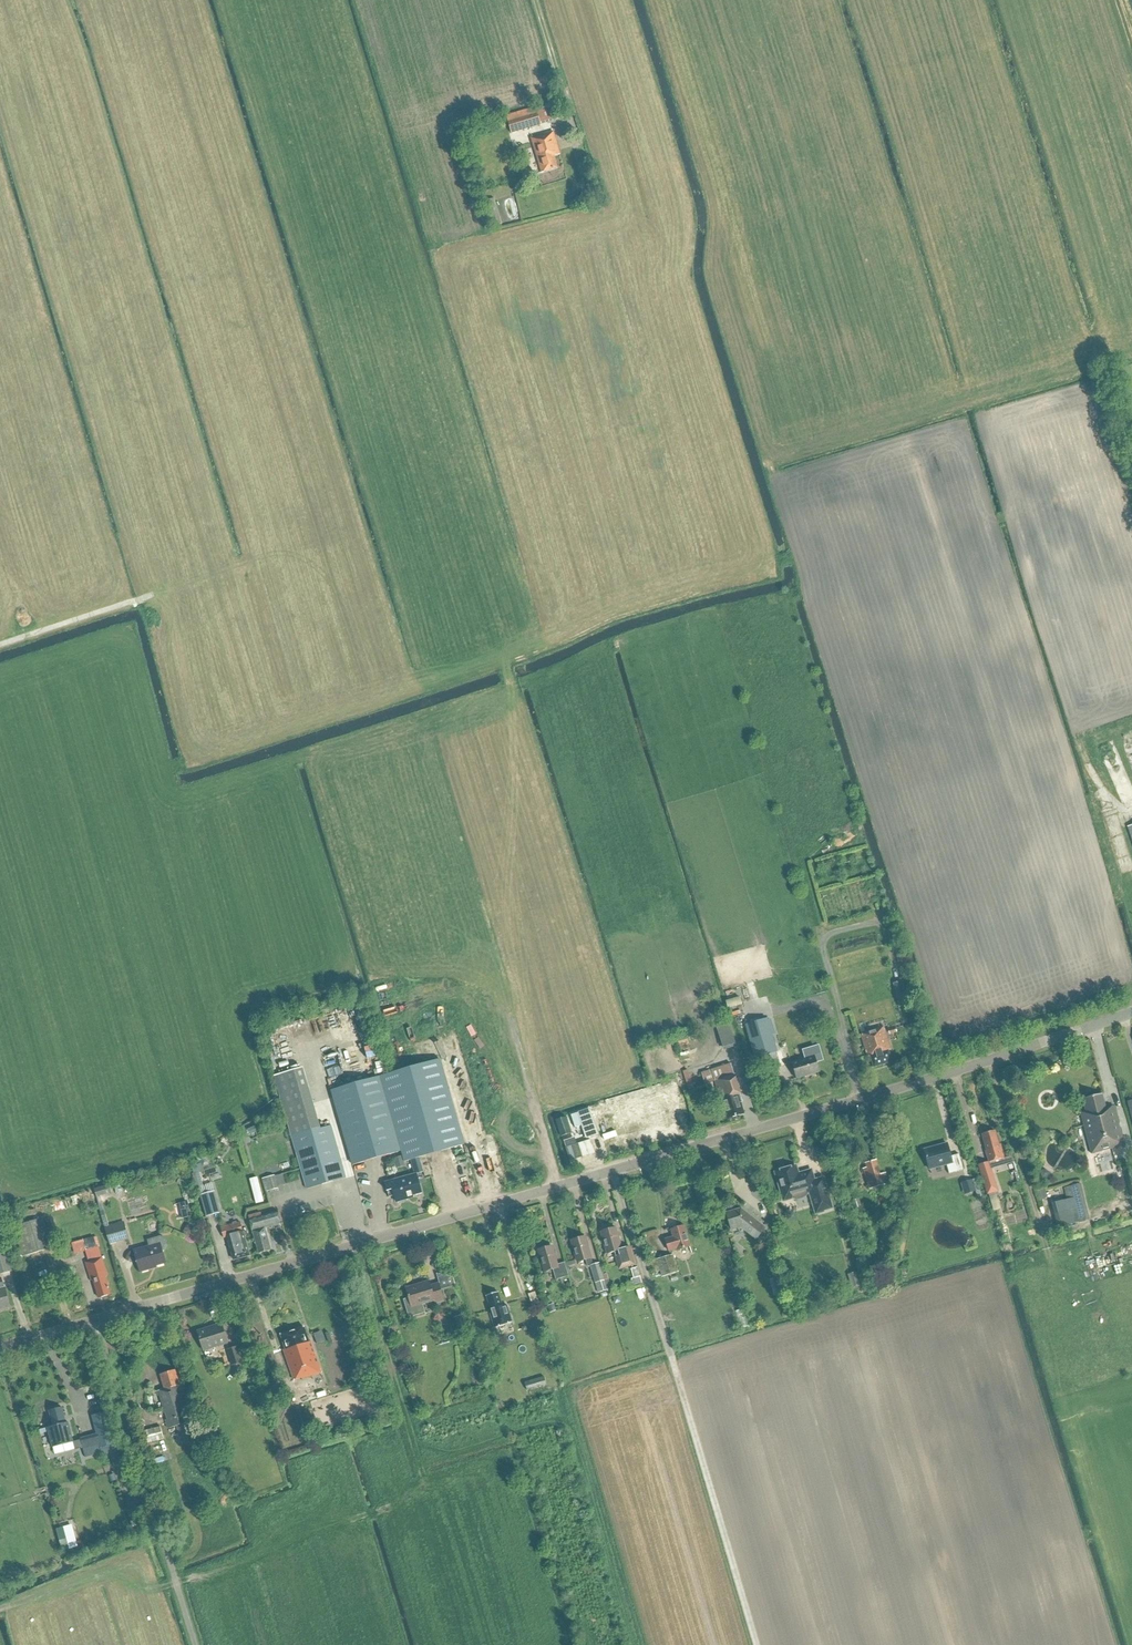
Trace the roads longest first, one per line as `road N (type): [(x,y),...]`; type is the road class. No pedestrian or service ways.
road 1 (tertiary): [(97,1322),(1131,1011)]
road 2 (track): [(612,1170),(755,1644)]
road 3 (unclassified): [(197,1644),(97,1322)]
road 4 (track): [(0,645),(153,597)]
road 5 (track): [(535,0),(573,124)]

